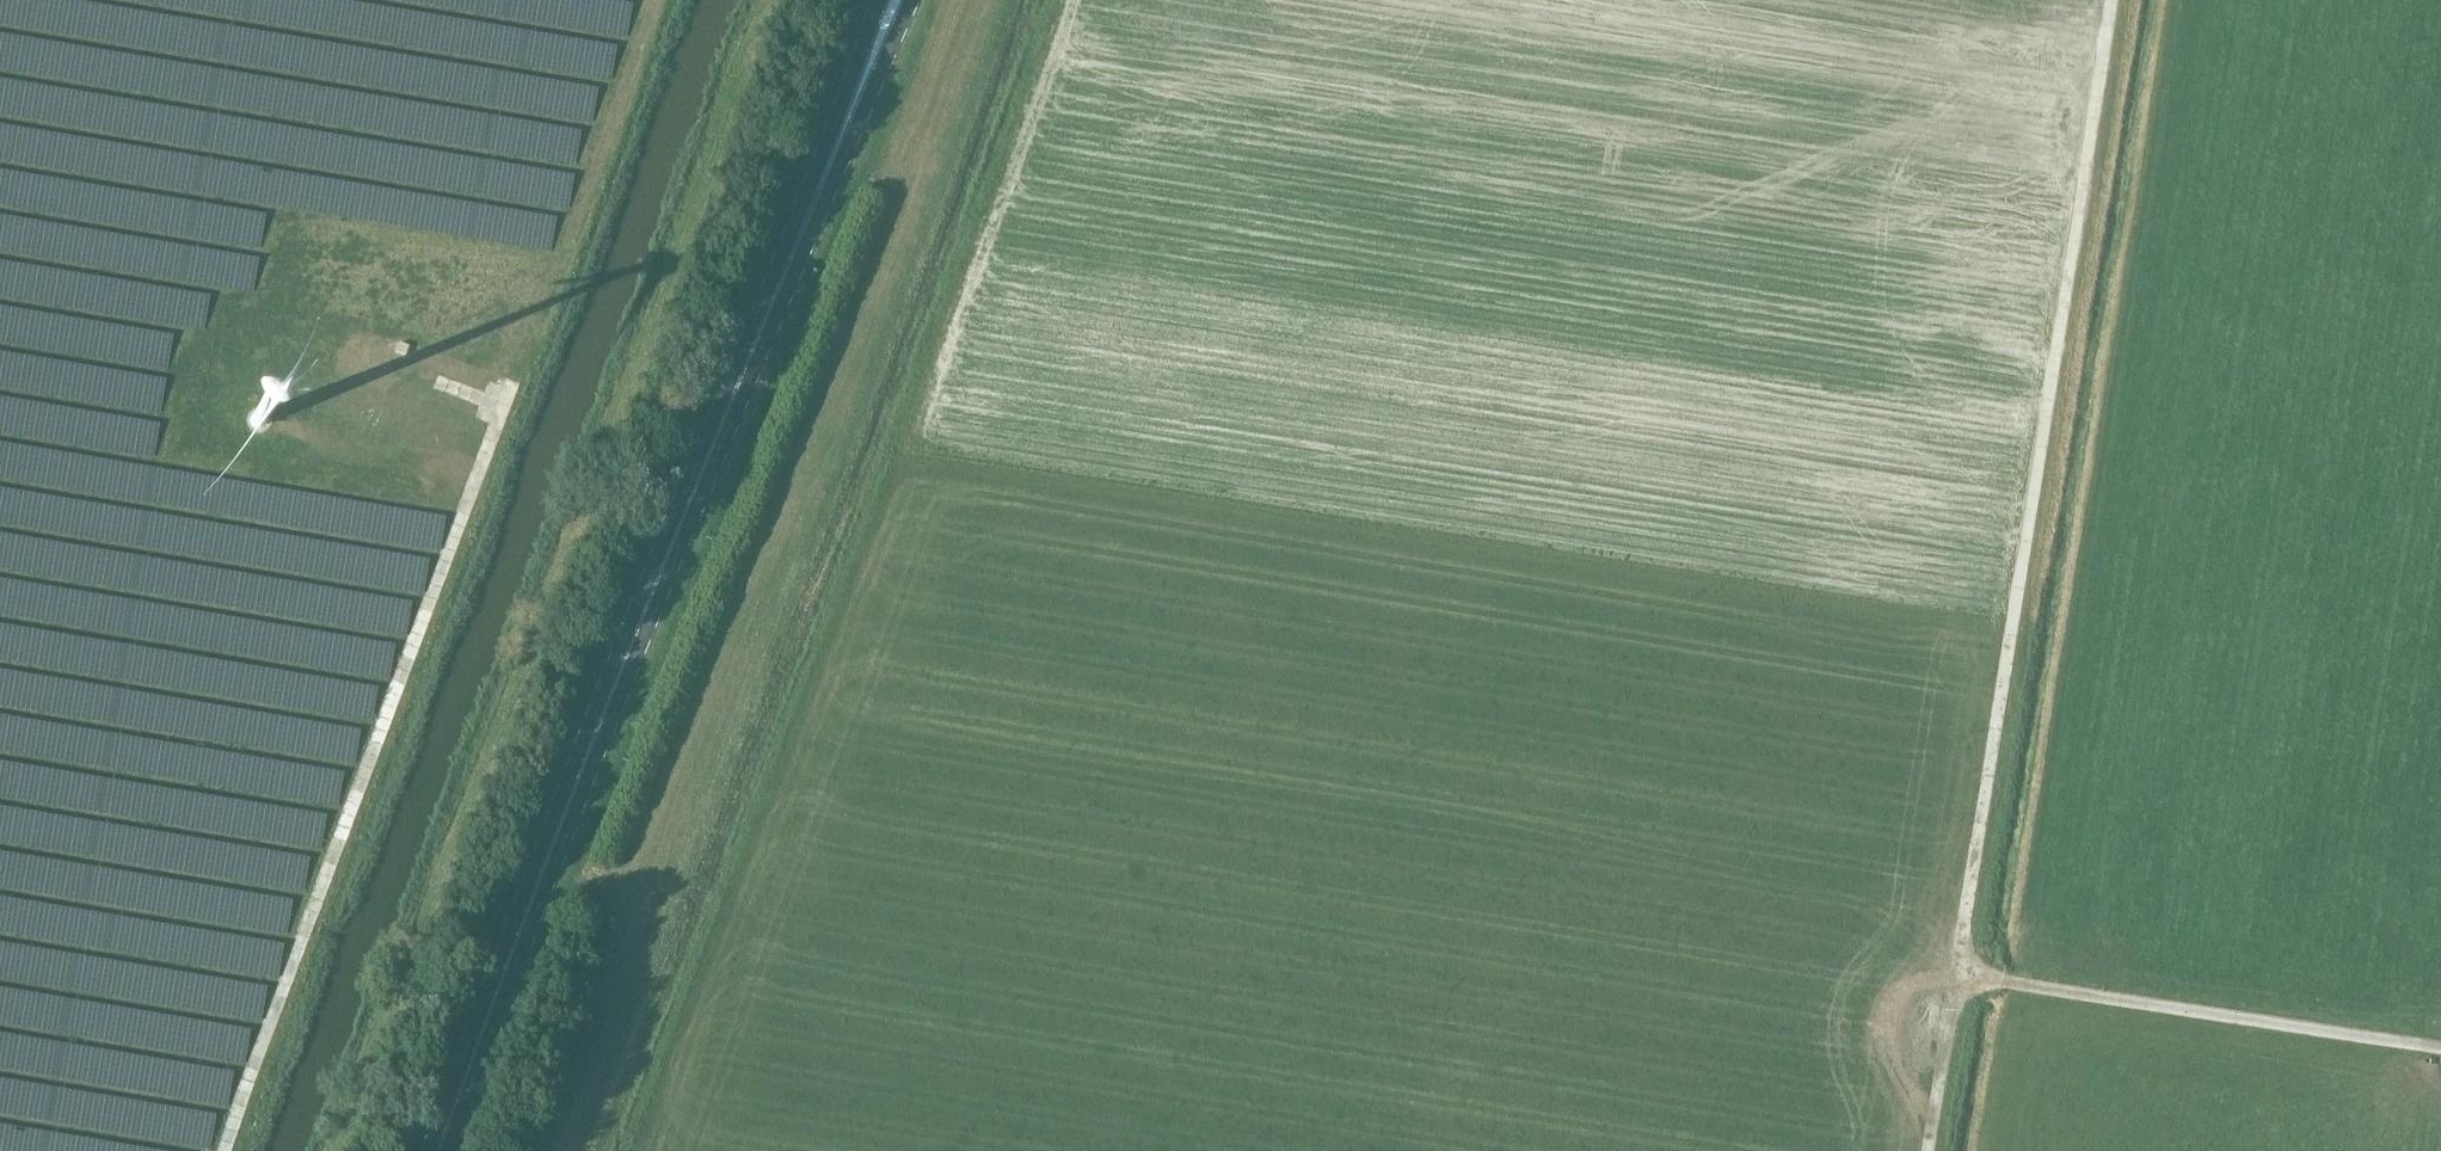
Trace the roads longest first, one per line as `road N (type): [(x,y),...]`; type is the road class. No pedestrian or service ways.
road 1 (unclassified): [(1931,1150),(2124,0)]
road 2 (primary): [(438,1150),(543,866),(792,263)]
road 3 (primary): [(792,263),(914,0)]
road 4 (primary): [(877,0),(792,263)]
road 5 (track): [(2175,1006),(1961,975)]

